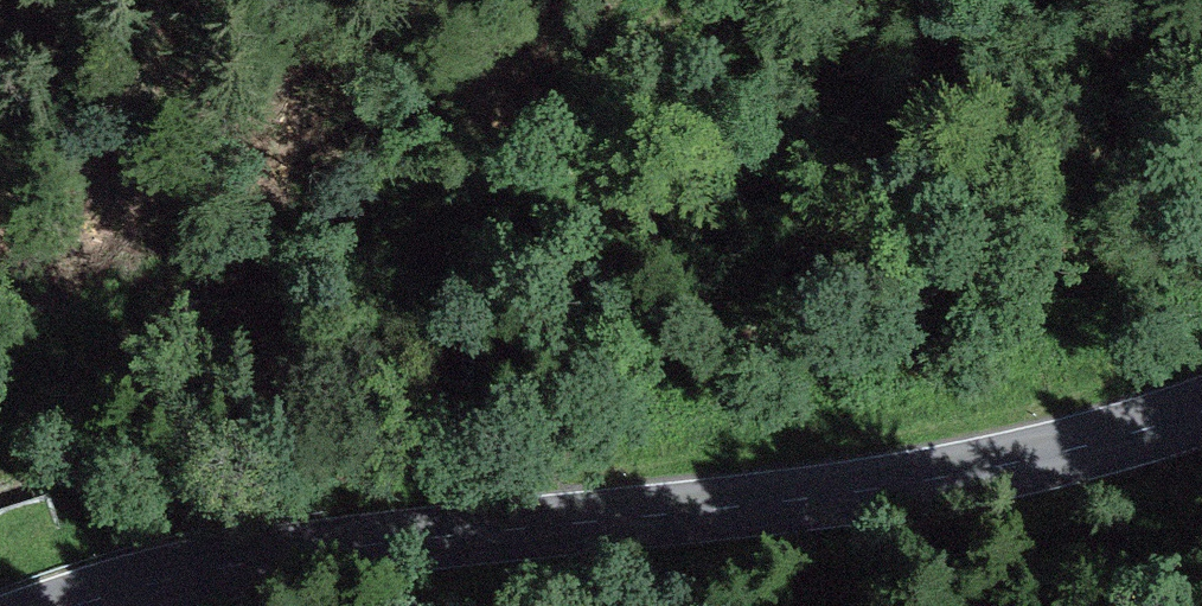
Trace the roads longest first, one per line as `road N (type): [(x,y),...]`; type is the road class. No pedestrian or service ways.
road 1 (tertiary): [(84,605),(229,566),(442,535),(778,503),(999,470),(1201,415)]
road 2 (track): [(0,443),(140,323),(241,270),(441,214),(509,171),(640,48),(709,0)]

